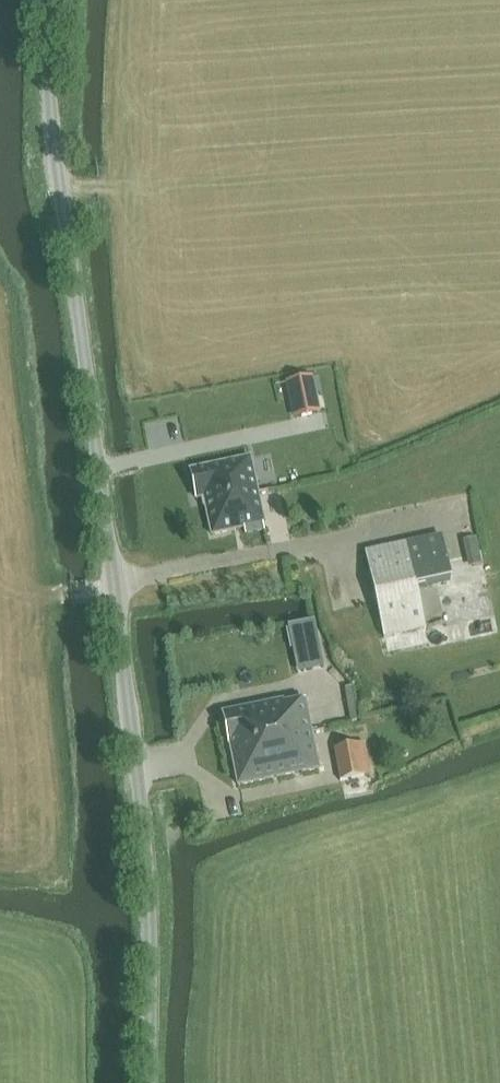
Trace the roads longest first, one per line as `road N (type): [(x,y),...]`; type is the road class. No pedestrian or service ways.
road 1 (unclassified): [(148,1082),(154,846),(51,130),(49,0)]

